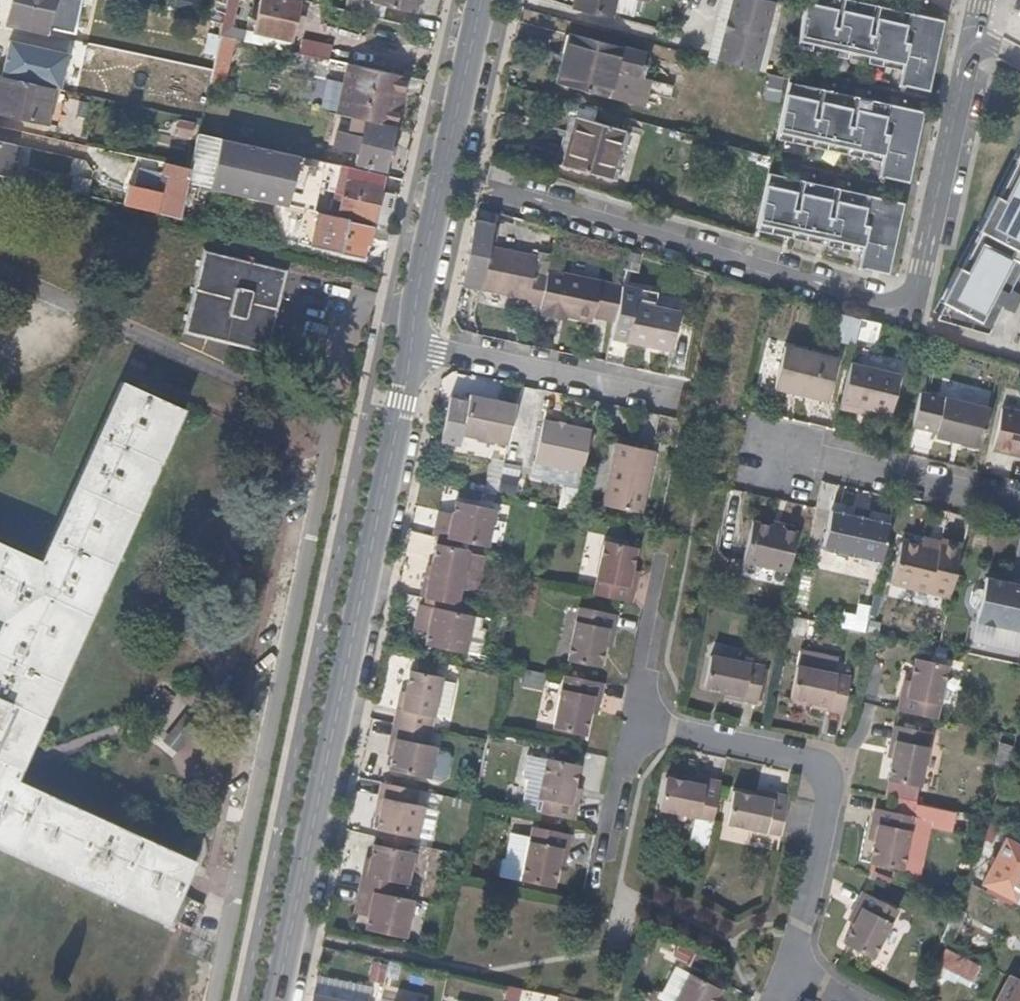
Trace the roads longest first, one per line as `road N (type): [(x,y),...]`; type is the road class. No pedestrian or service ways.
road 1 (residential): [(443,180),(406,402),(276,1000)]
road 2 (residential): [(443,180),(865,301),(906,298),(923,271),(981,0)]
road 3 (residential): [(635,724),(806,761),(822,773),(830,793),(789,977)]
road 4 (residential): [(1019,509),(773,450)]
road 5 (residential): [(482,0),(443,180)]
road 6 (residential): [(660,582),(635,724)]
road 7 (residential): [(635,724),(604,863)]

